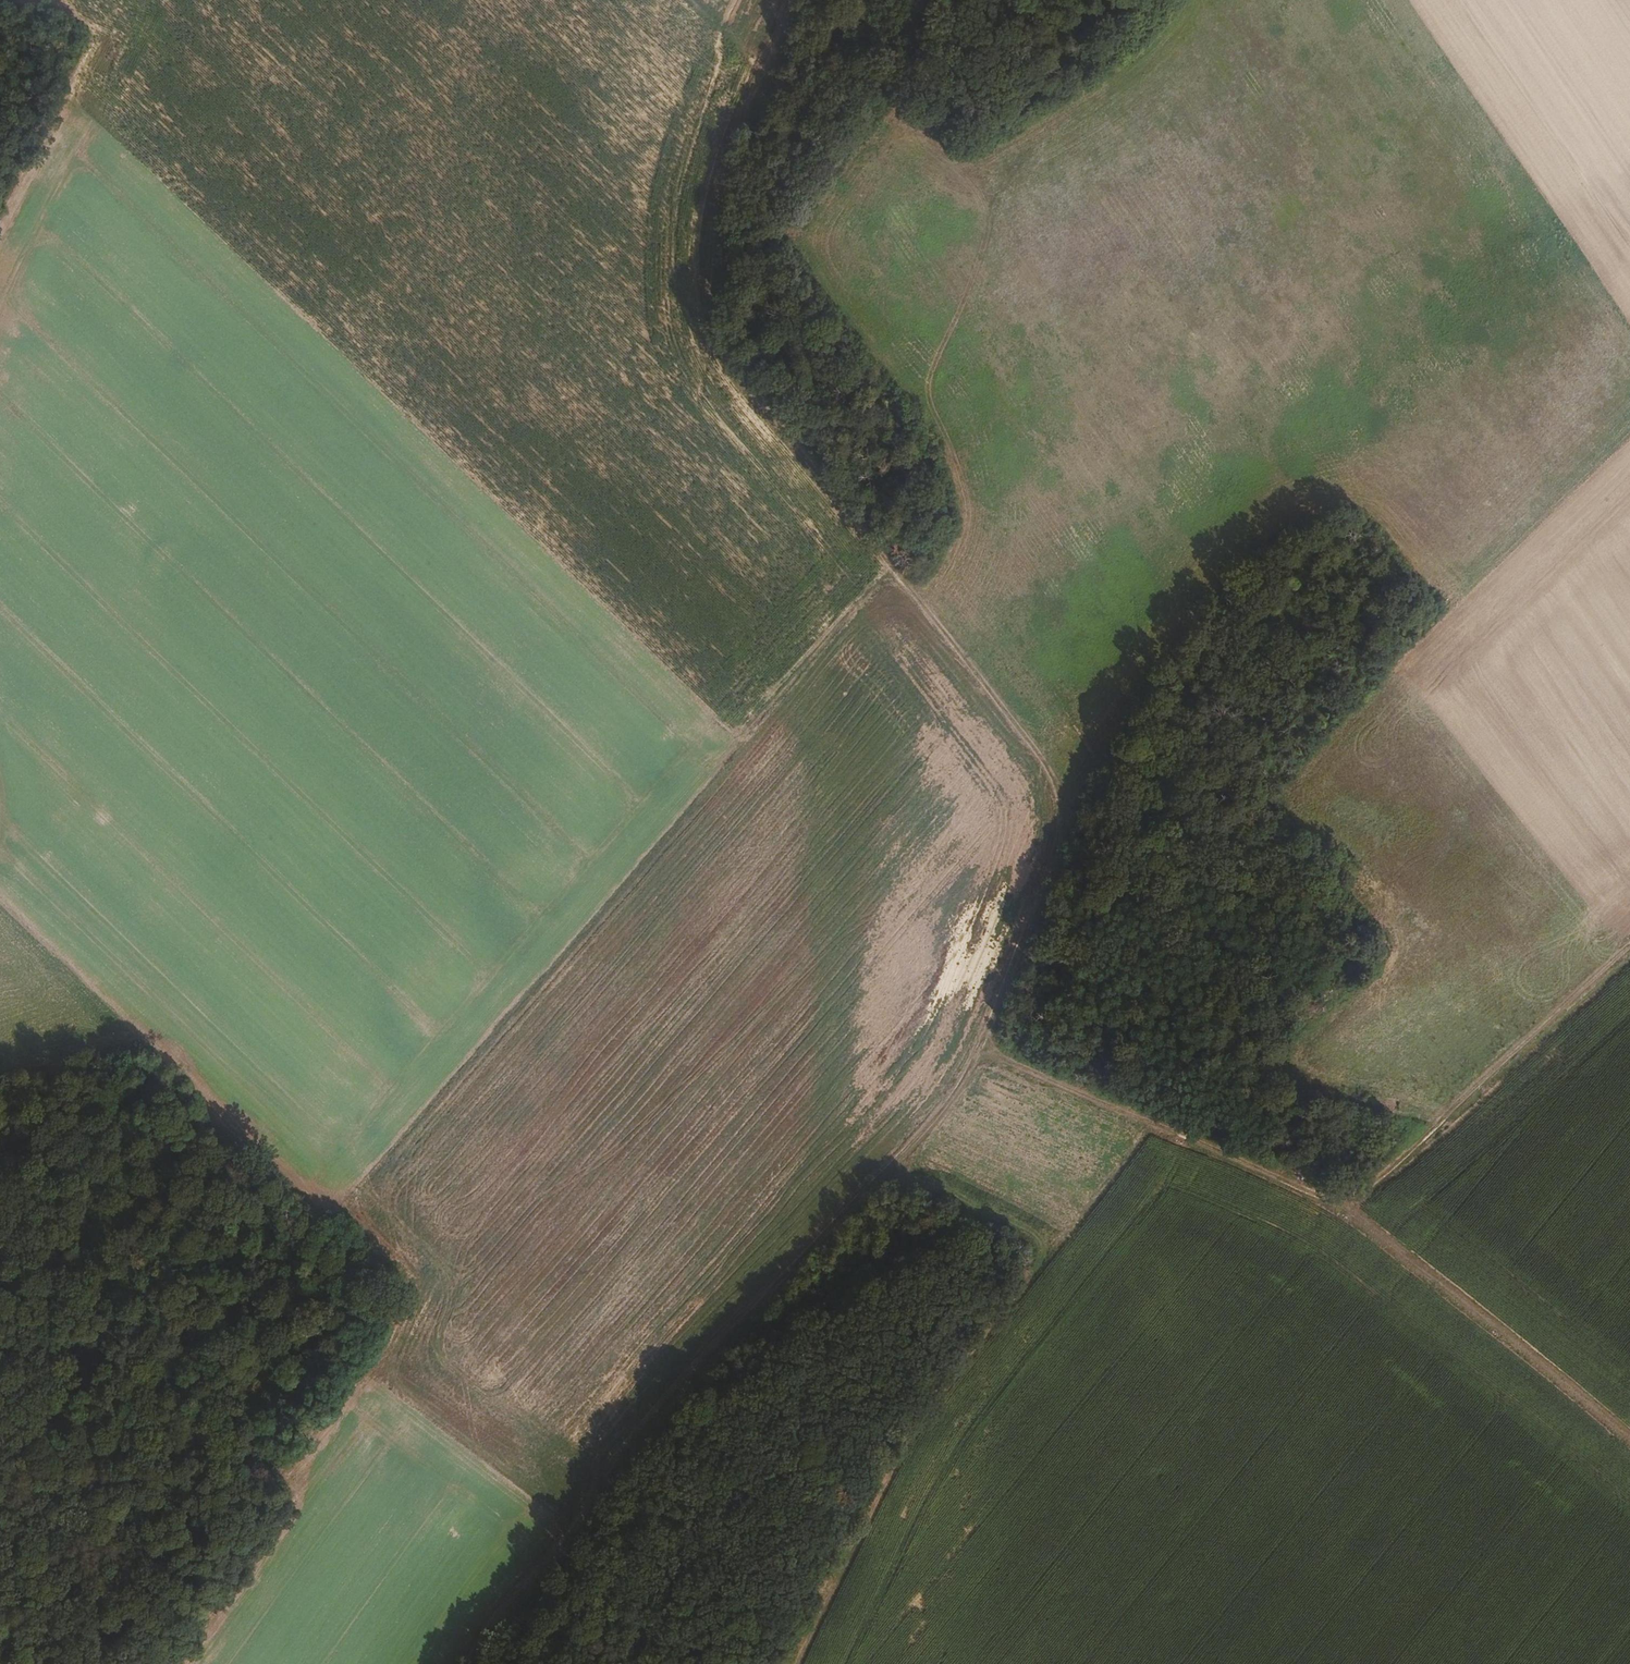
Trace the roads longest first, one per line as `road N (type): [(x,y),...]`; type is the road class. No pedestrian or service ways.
road 1 (track): [(816,0),(731,179),(721,352),(1066,794),(1068,862),(1007,1049),(926,1145),(686,1363),(458,1632),(446,1663)]
road 2 (track): [(1629,953),(1487,1081),(1375,1195),(1353,1202),(1077,1098),(998,1060)]

